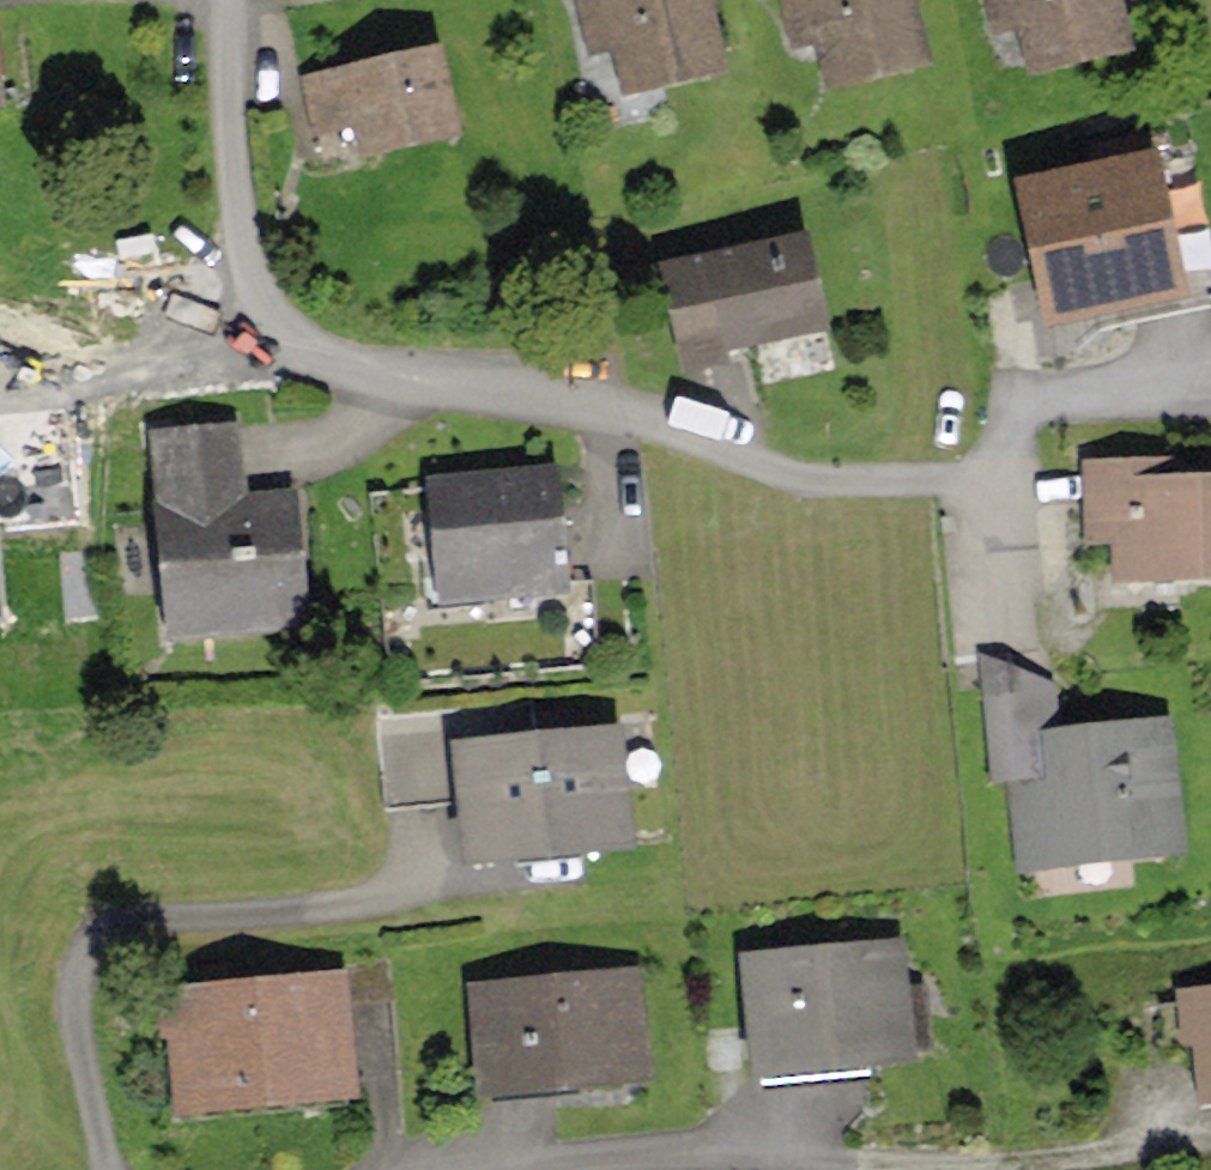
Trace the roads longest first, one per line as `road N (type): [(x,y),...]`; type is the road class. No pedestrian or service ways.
road 1 (residential): [(234,0),(231,178),(247,259),(274,335),(345,369),(664,426),(819,483),(994,486)]
road 2 (residential): [(539,1169),(699,1150),(862,1165)]

